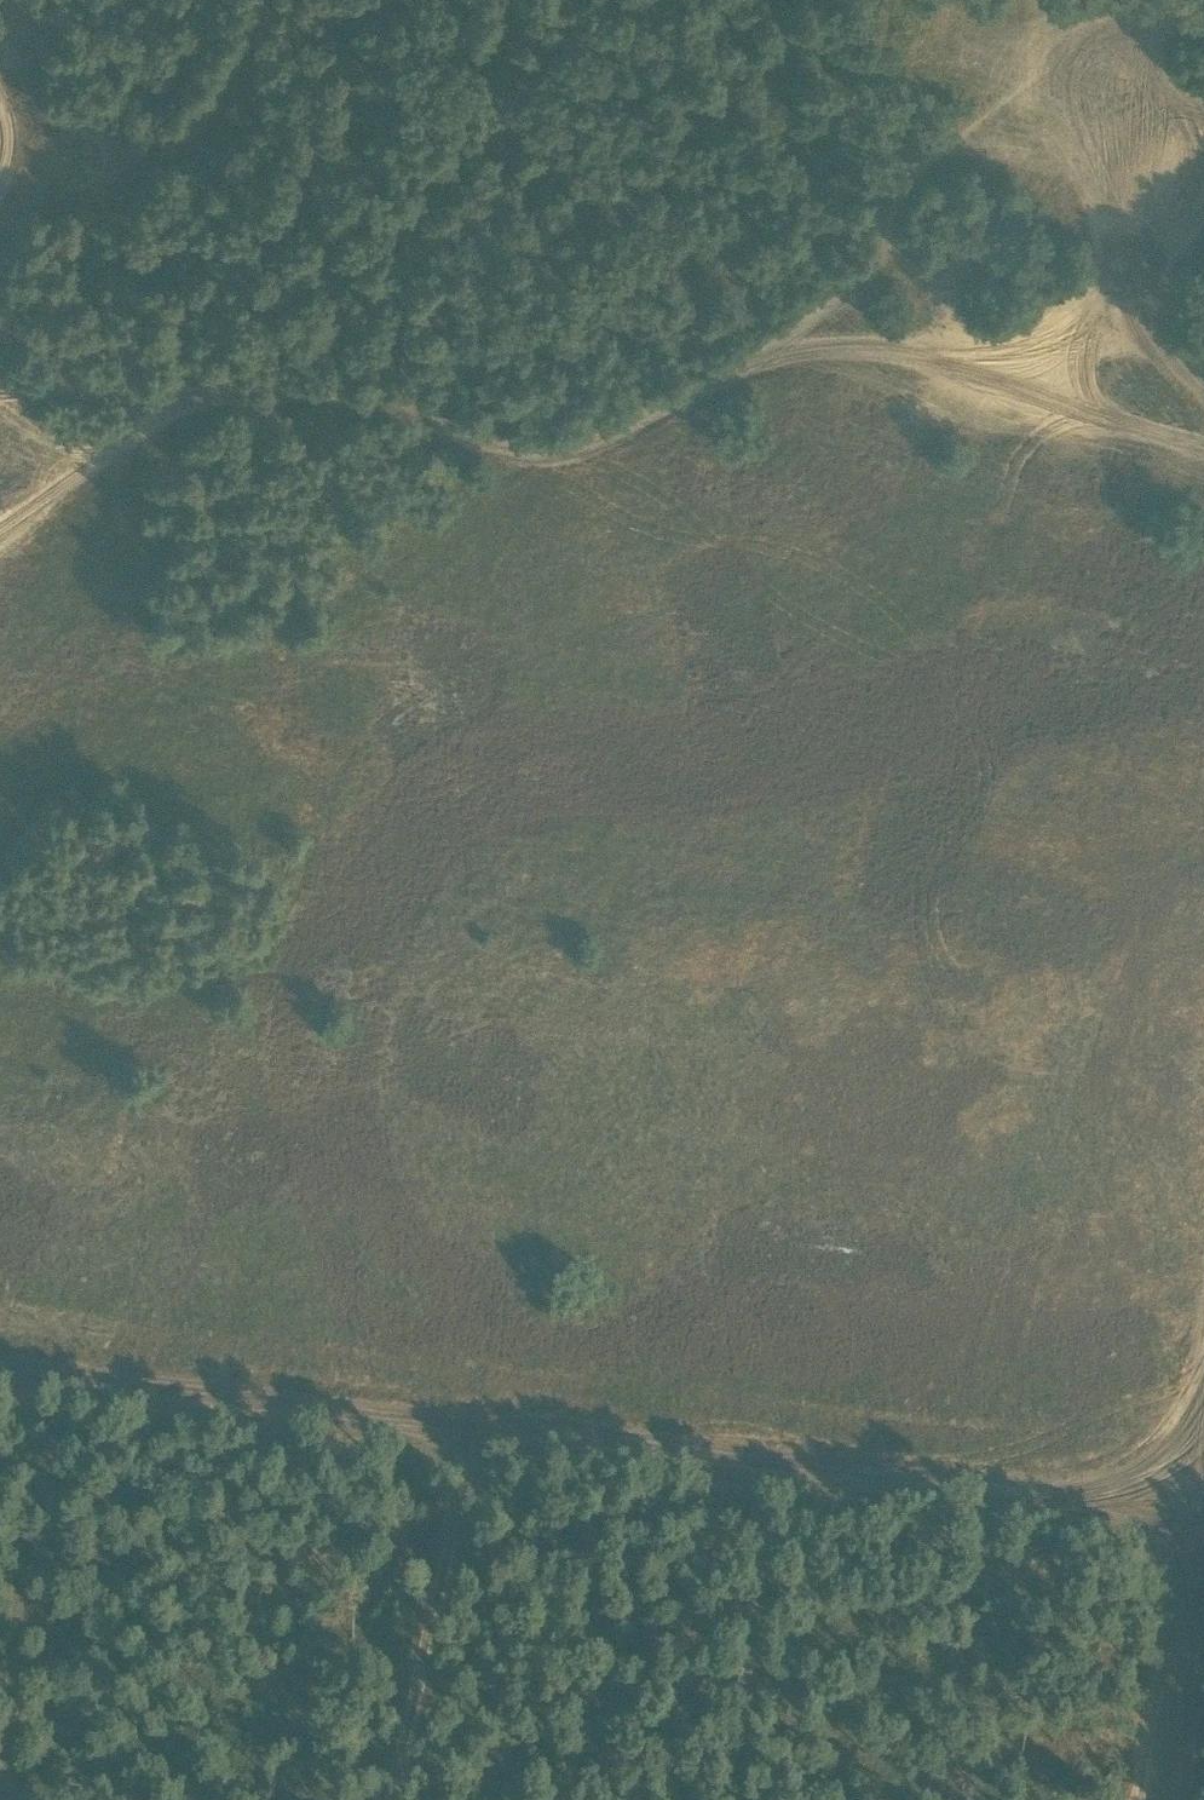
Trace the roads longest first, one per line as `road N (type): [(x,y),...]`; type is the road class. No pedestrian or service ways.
road 1 (track): [(0,1387),(470,1430),(1203,1517)]
road 2 (track): [(8,1799),(29,1562),(33,1392)]
road 3 (track): [(399,1799),(470,1430)]
road 4 (track): [(1176,1799),(1203,1581)]

